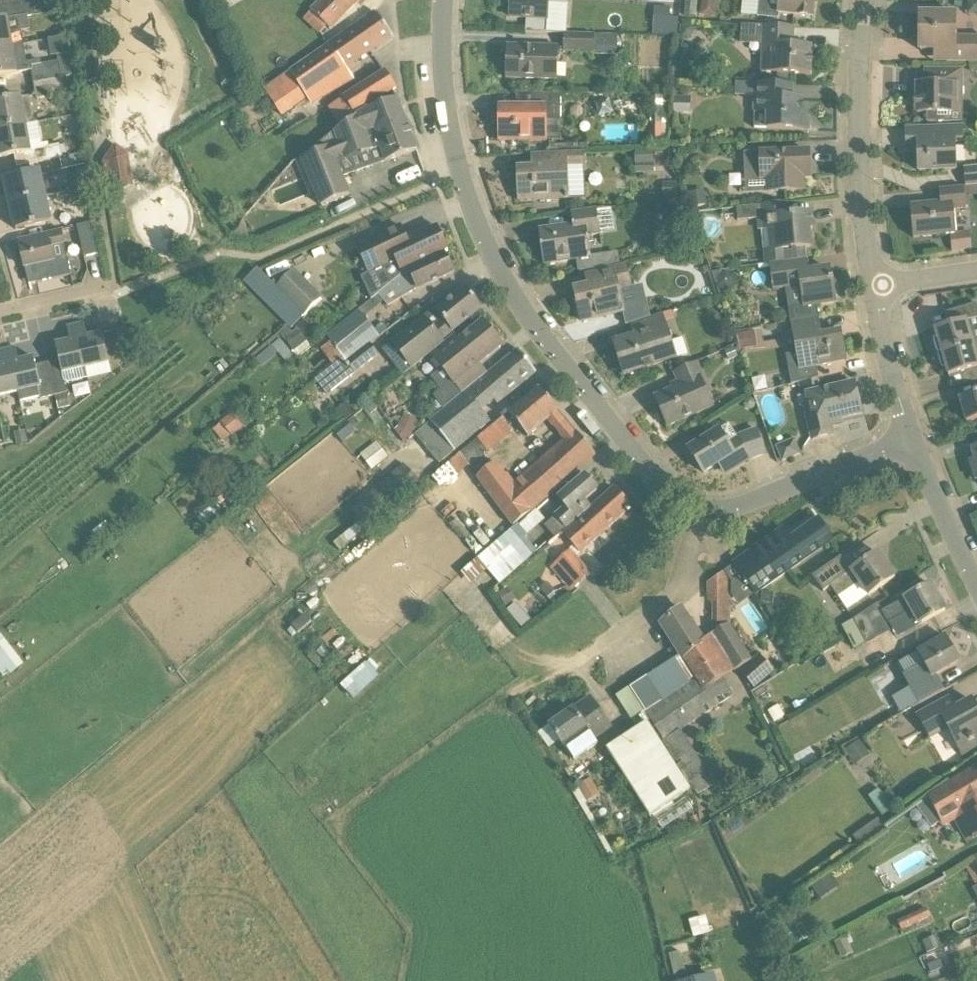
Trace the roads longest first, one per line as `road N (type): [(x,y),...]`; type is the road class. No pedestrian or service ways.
road 1 (residential): [(913,437),(735,507),(697,504),(666,489),(507,282),(462,173),(446,82),(445,0)]
road 2 (residential): [(875,288),(861,166),(867,0)]
road 3 (residential): [(913,437),(875,288)]
road 4 (residential): [(976,569),(913,437)]

